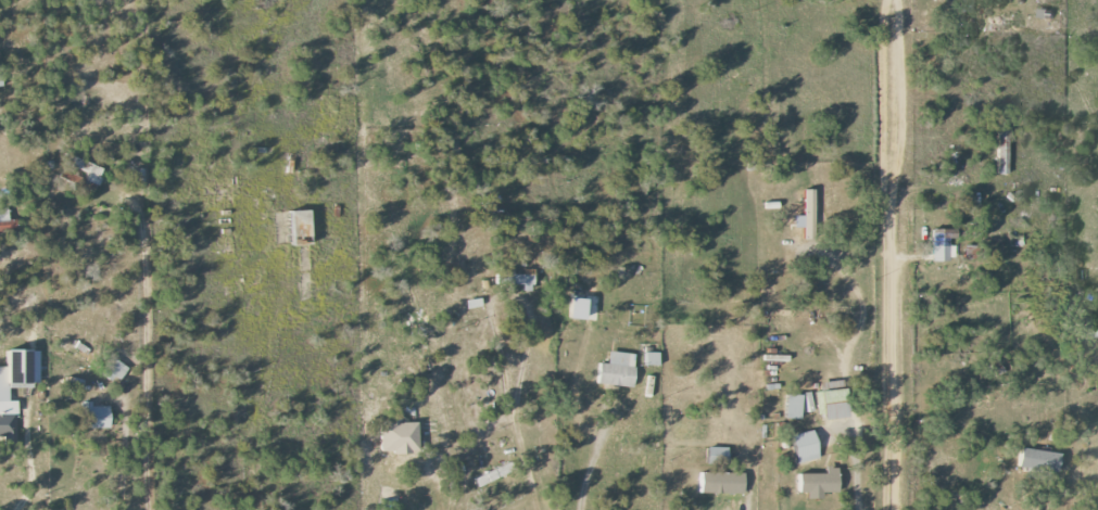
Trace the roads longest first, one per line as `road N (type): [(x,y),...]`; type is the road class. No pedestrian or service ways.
road 1 (residential): [(894,509),(893,14)]

